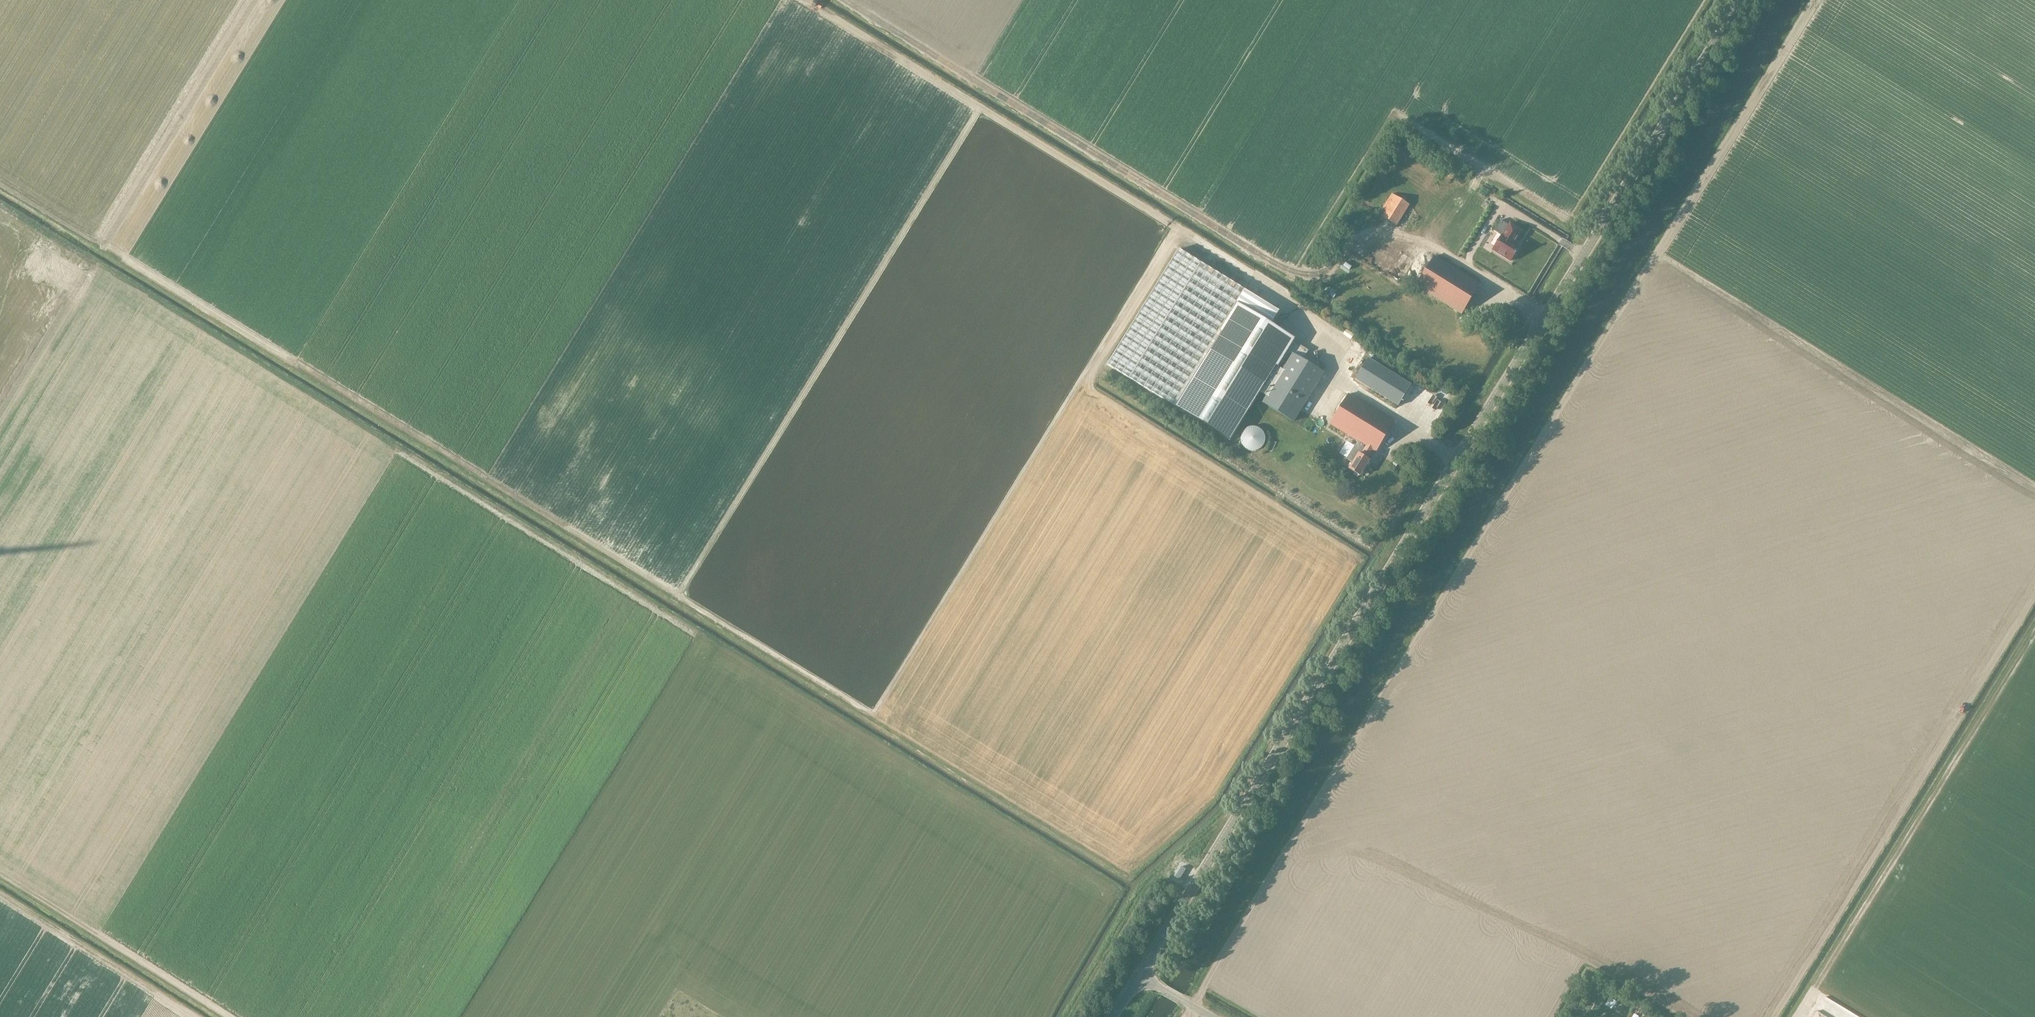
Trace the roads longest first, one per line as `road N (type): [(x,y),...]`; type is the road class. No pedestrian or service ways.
road 1 (unclassified): [(1145,979),(1156,945),(1741,0)]

